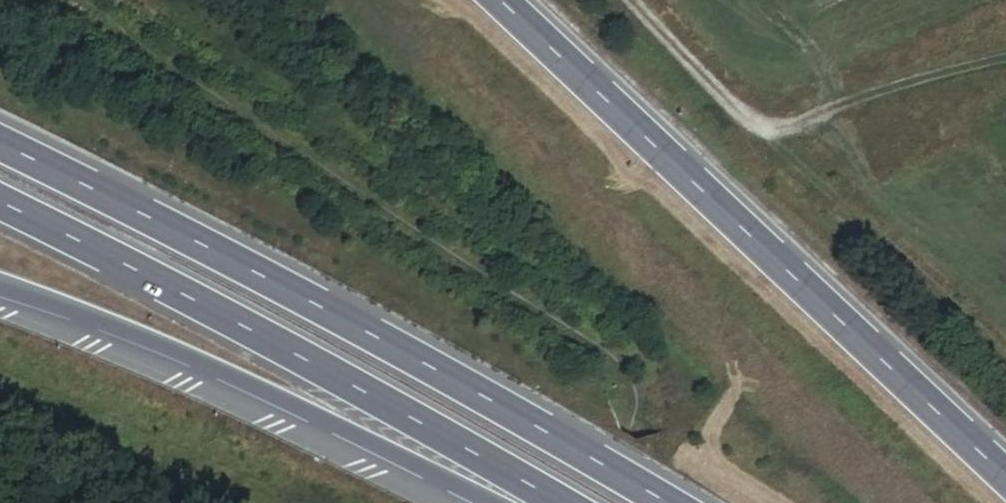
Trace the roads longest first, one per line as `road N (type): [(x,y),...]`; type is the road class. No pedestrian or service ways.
road 1 (motorway): [(665,502),(391,348),(0,146)]
road 2 (motorway): [(1005,477),(500,0)]
road 3 (motorway): [(0,207),(366,393),(555,502)]
road 4 (motorway): [(0,293),(483,502)]
road 5 (track): [(616,0),(766,134),(945,72),(1005,61)]

